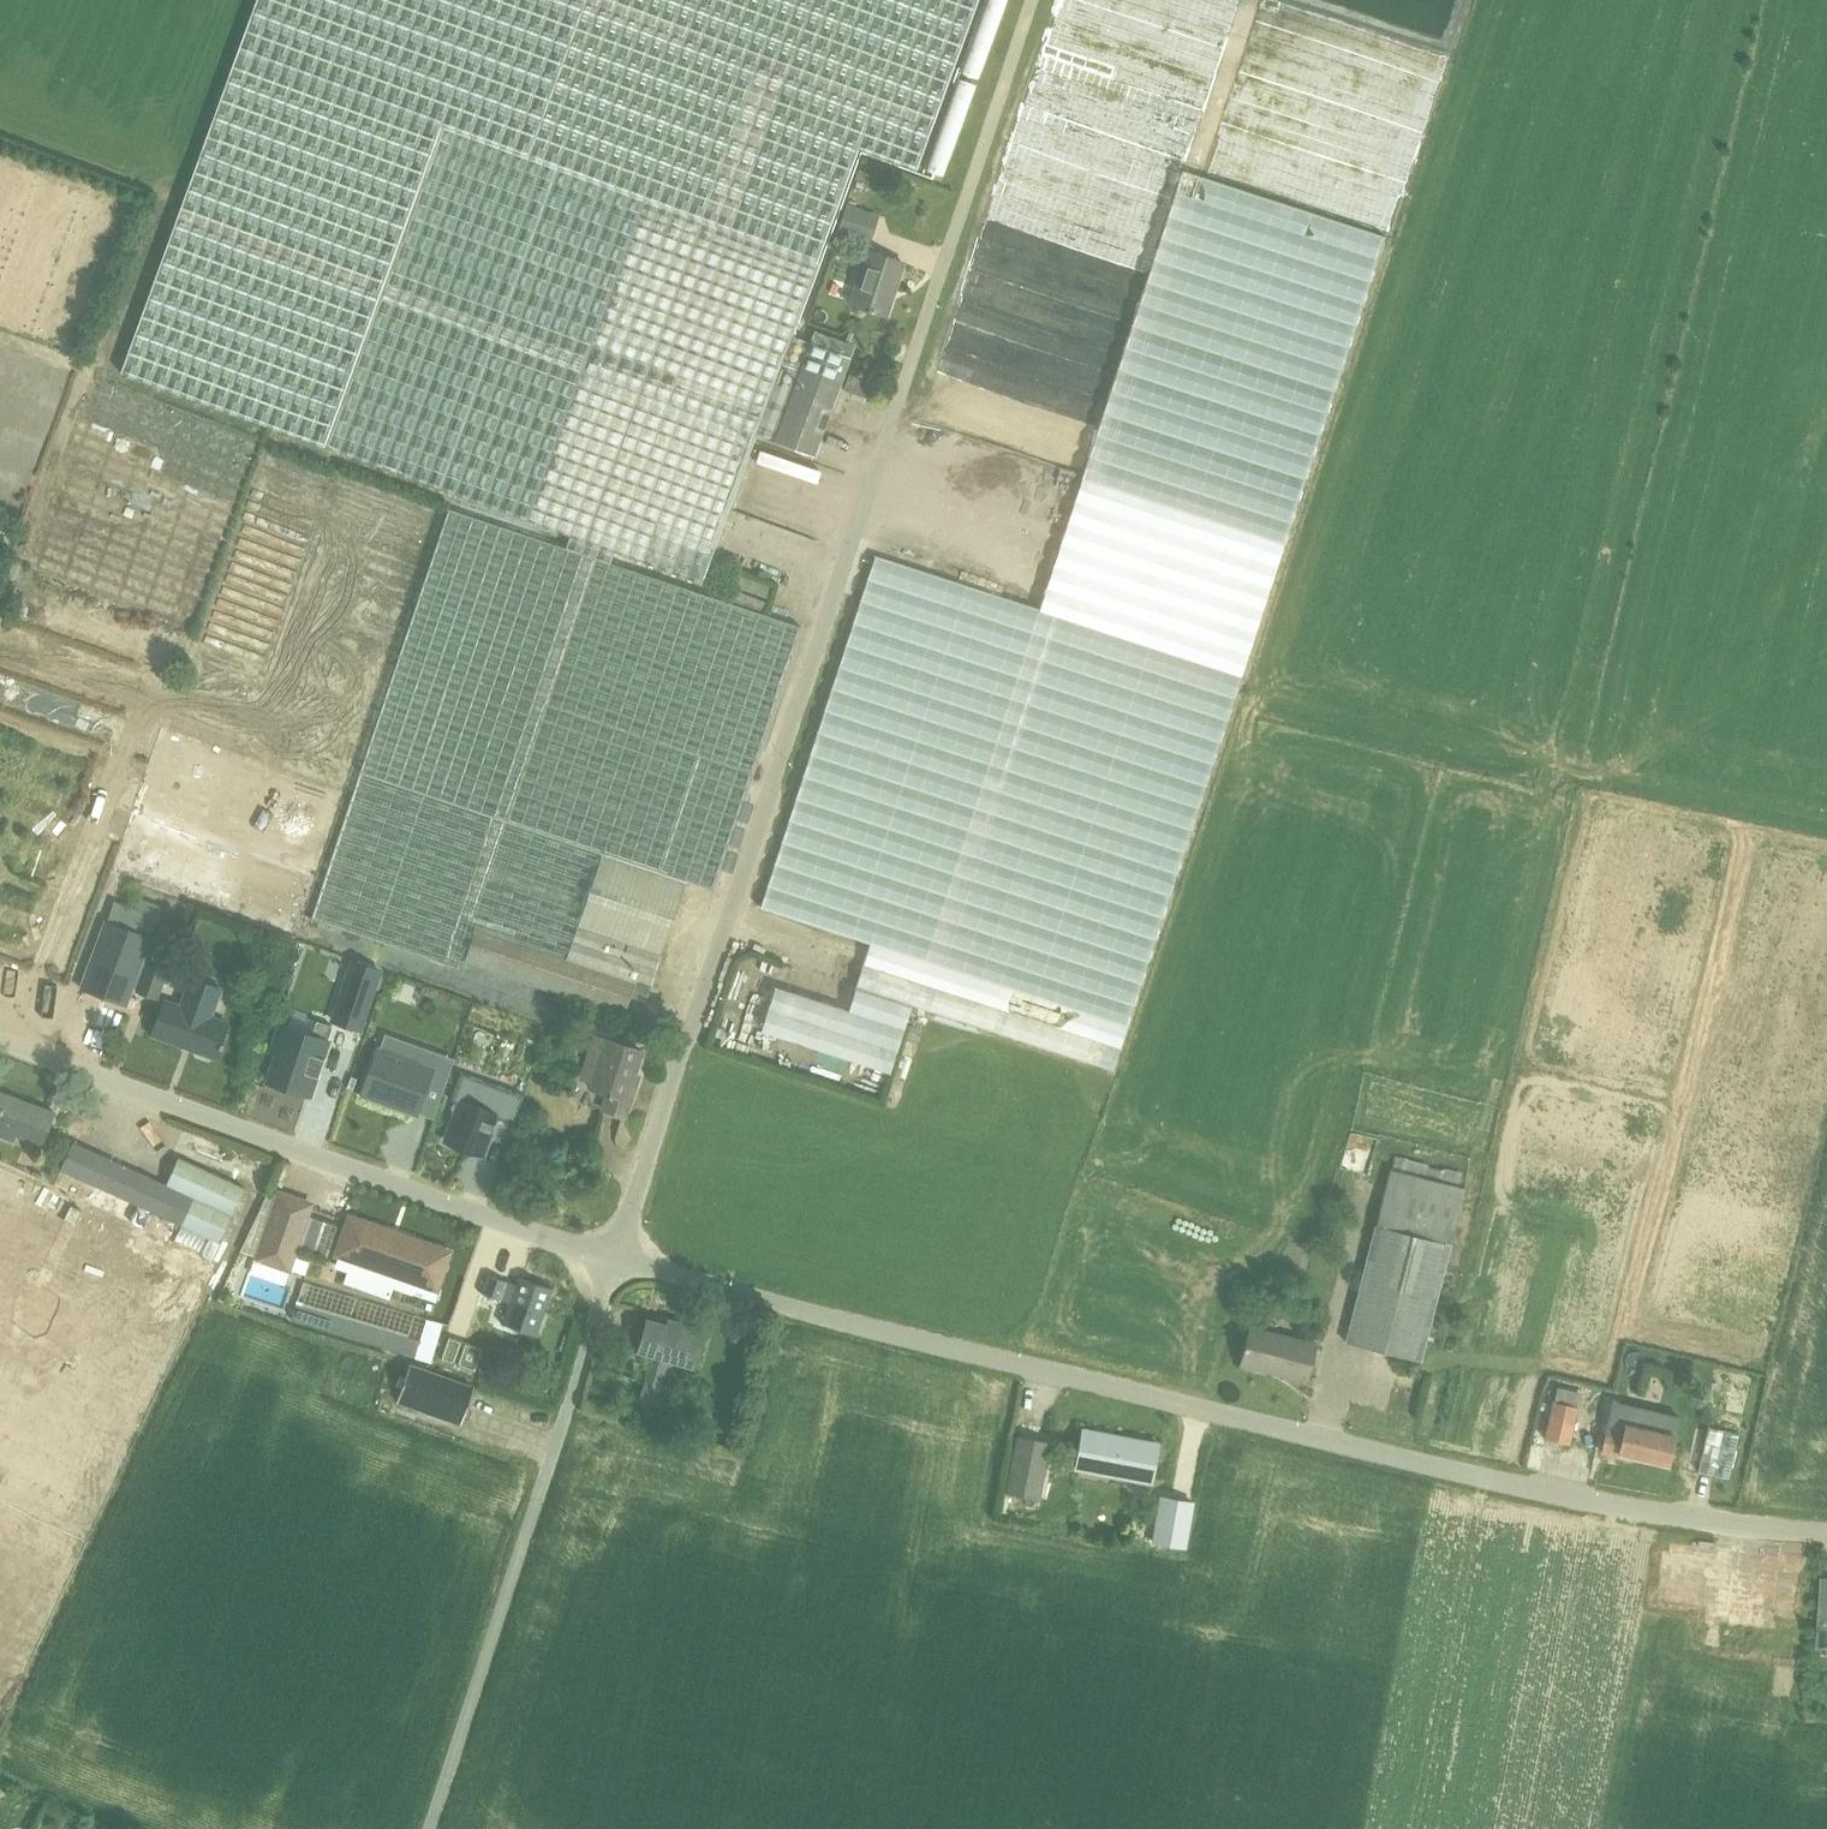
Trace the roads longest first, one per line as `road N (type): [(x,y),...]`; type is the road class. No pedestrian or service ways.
road 1 (unclassified): [(615,1258),(1031,0)]
road 2 (unclassified): [(615,1258),(840,1321),(1543,1491),(1826,1534)]
road 3 (unclassified): [(0,1038),(615,1258)]
road 4 (unclassified): [(430,1828),(615,1258)]

